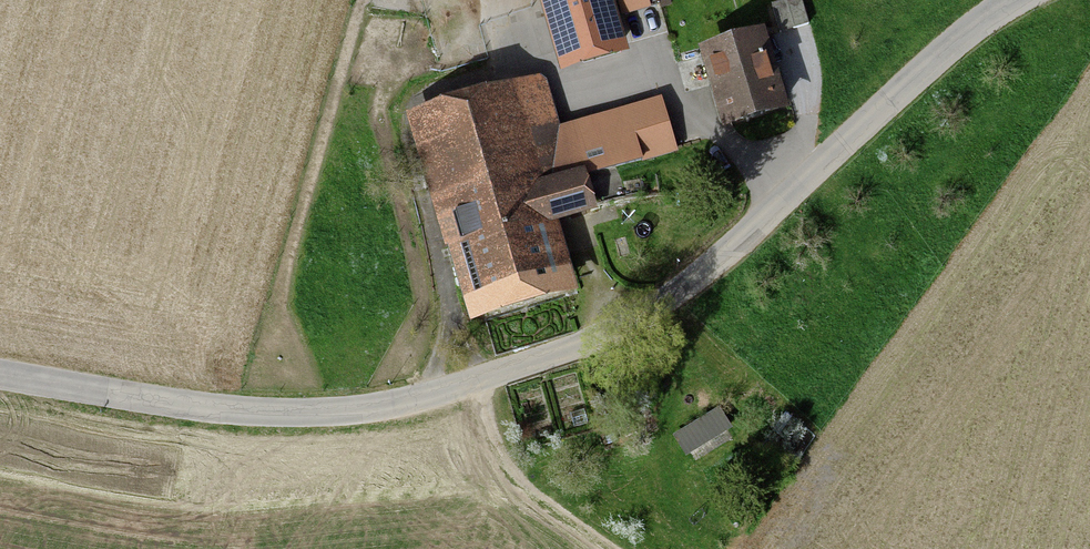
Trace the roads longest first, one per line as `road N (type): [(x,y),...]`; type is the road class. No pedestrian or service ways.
road 1 (unclassified): [(1012,0),(694,277),(583,342),(424,393),(307,405),(221,404),(0,367)]
road 2 (track): [(472,382),(502,452),(534,489),(622,548)]

